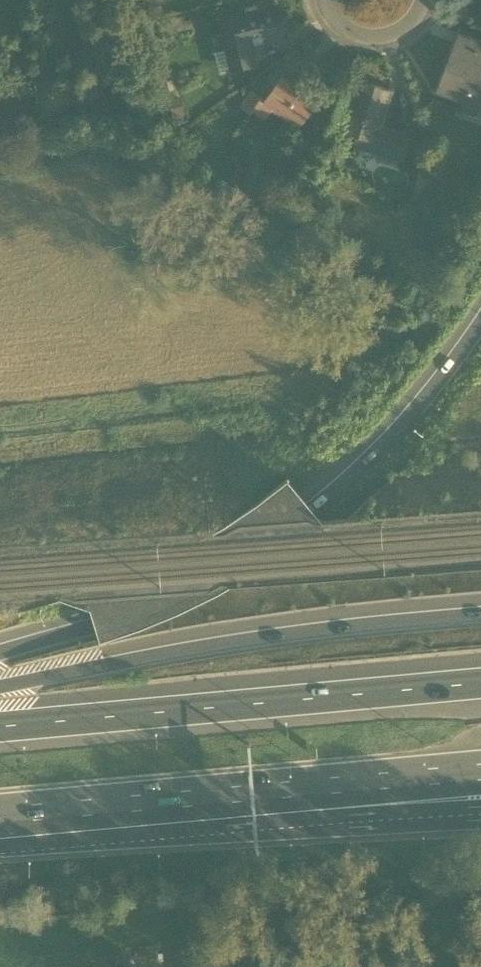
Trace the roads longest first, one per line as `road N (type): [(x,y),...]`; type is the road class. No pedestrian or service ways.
road 1 (motorway): [(480,313),(409,422),(309,510),(158,594),(0,651)]
road 2 (motorway): [(480,612),(287,632),(0,686)]
road 3 (motorway): [(0,816),(480,772)]
road 4 (motorway): [(480,683),(0,726)]
road 5 (motorway): [(0,825),(193,827),(480,811)]
road 6 (track): [(0,434),(274,405)]
road 7 (residential): [(330,0),(356,37),(386,40),(404,31),(424,0)]

